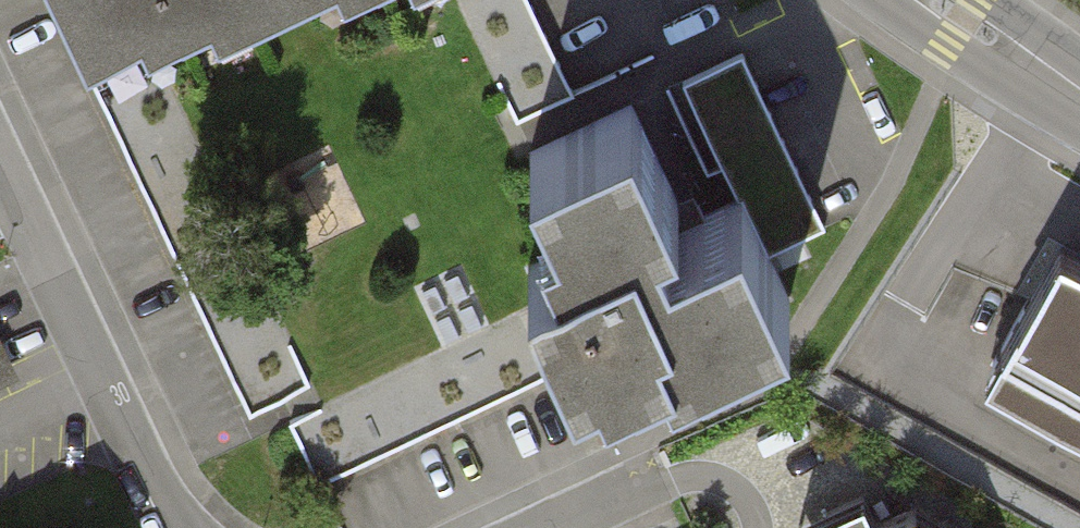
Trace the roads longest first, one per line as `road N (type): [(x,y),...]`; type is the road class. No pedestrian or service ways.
road 1 (residential): [(0,159),(151,470),(191,527)]
road 2 (tertiary): [(1079,99),(928,0)]

